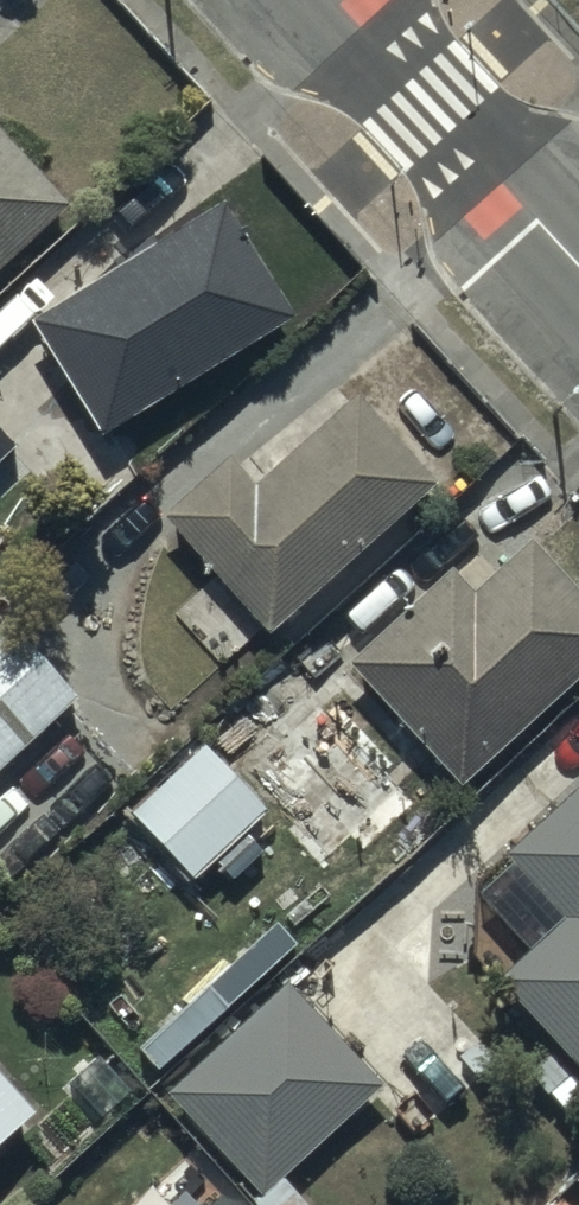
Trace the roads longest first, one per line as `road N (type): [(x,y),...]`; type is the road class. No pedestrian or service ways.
road 1 (residential): [(323,0),(578,274)]

